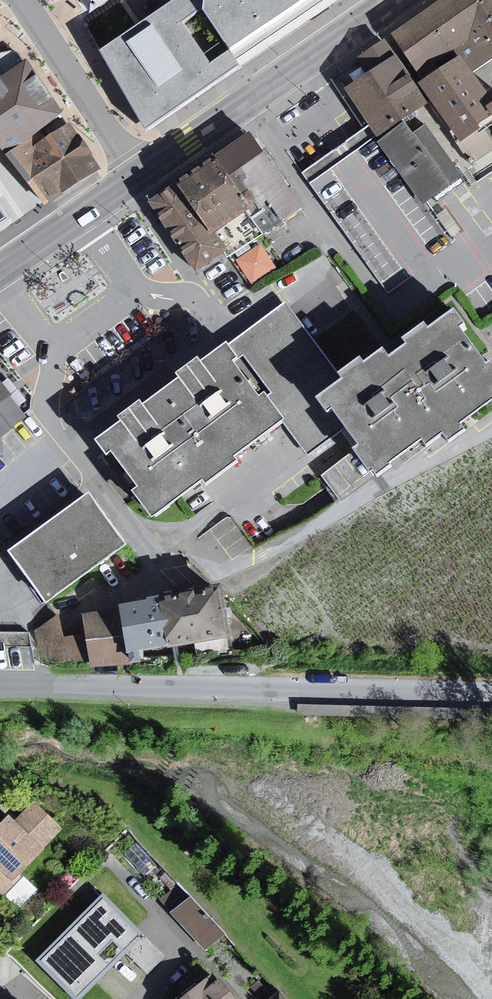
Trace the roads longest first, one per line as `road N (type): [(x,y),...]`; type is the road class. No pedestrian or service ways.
road 1 (residential): [(491,694),(0,684)]
road 2 (primary): [(144,181),(407,0)]
road 3 (primary): [(374,0),(133,164)]
road 4 (residential): [(25,0),(133,164)]
road 5 (primary): [(0,278),(144,181)]
road 6 (primary): [(133,164),(0,255)]

